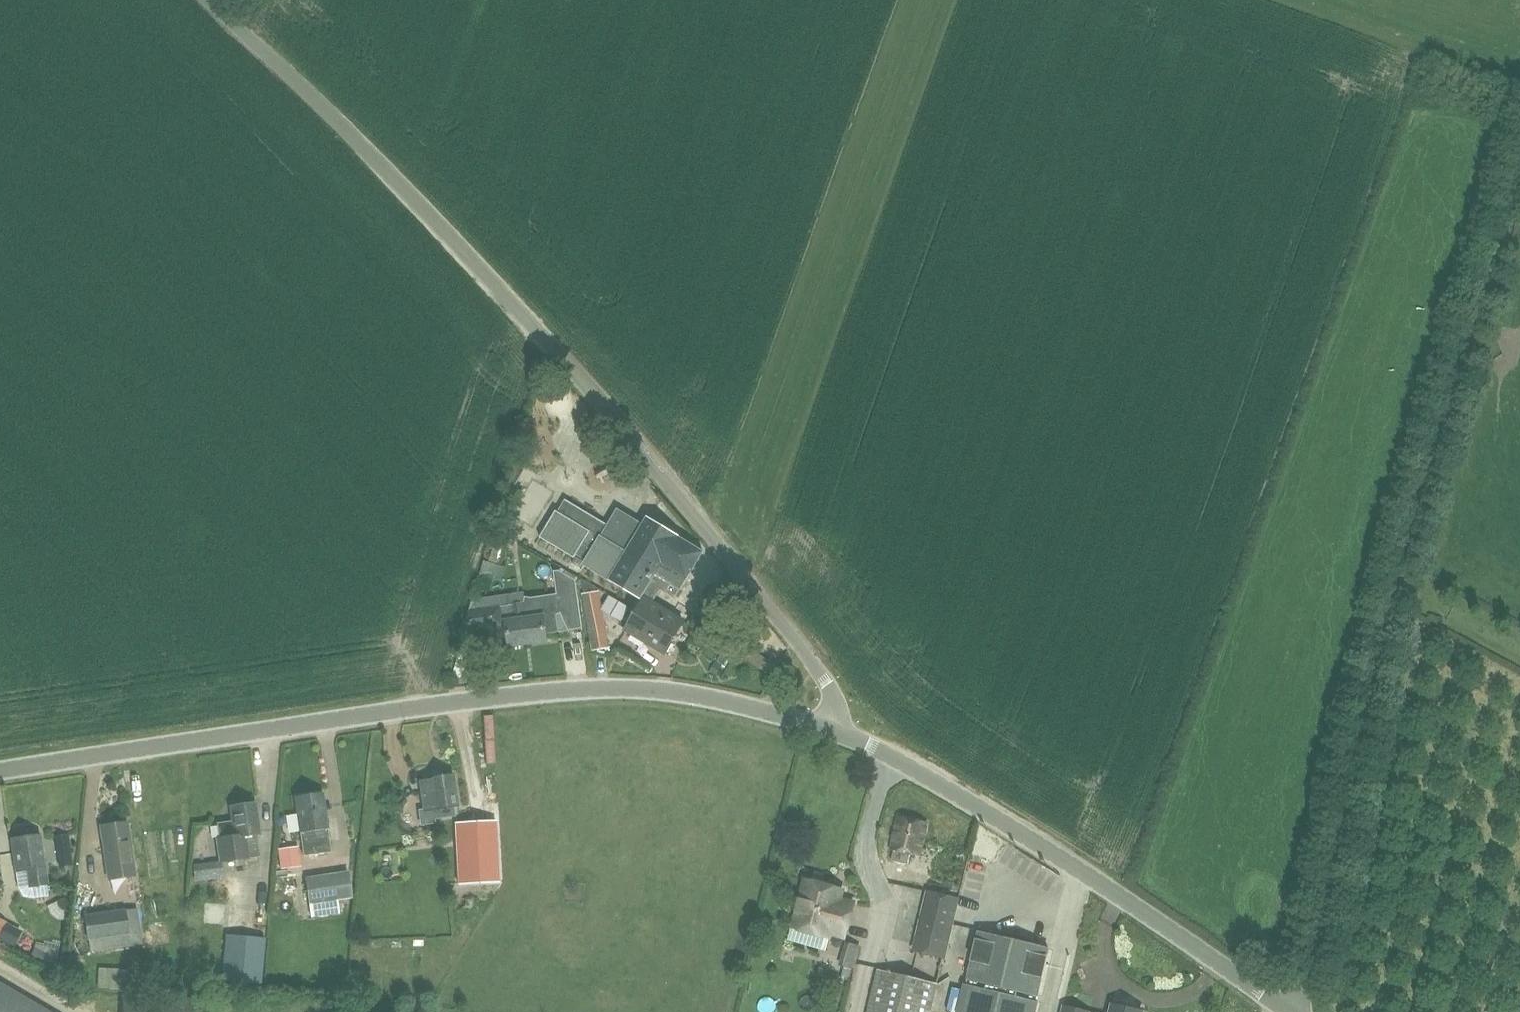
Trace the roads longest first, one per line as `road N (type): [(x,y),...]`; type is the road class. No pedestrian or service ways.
road 1 (unclassified): [(833,728),(832,689),(576,378),(383,167),(210,0)]
road 2 (unclassified): [(1299,1011),(1419,483),(1519,155)]
road 3 (unclassified): [(833,728),(674,689),(546,686),(0,765)]
road 4 (unclassified): [(1297,1011),(833,728)]
road 5 (track): [(1397,581),(1519,645)]

